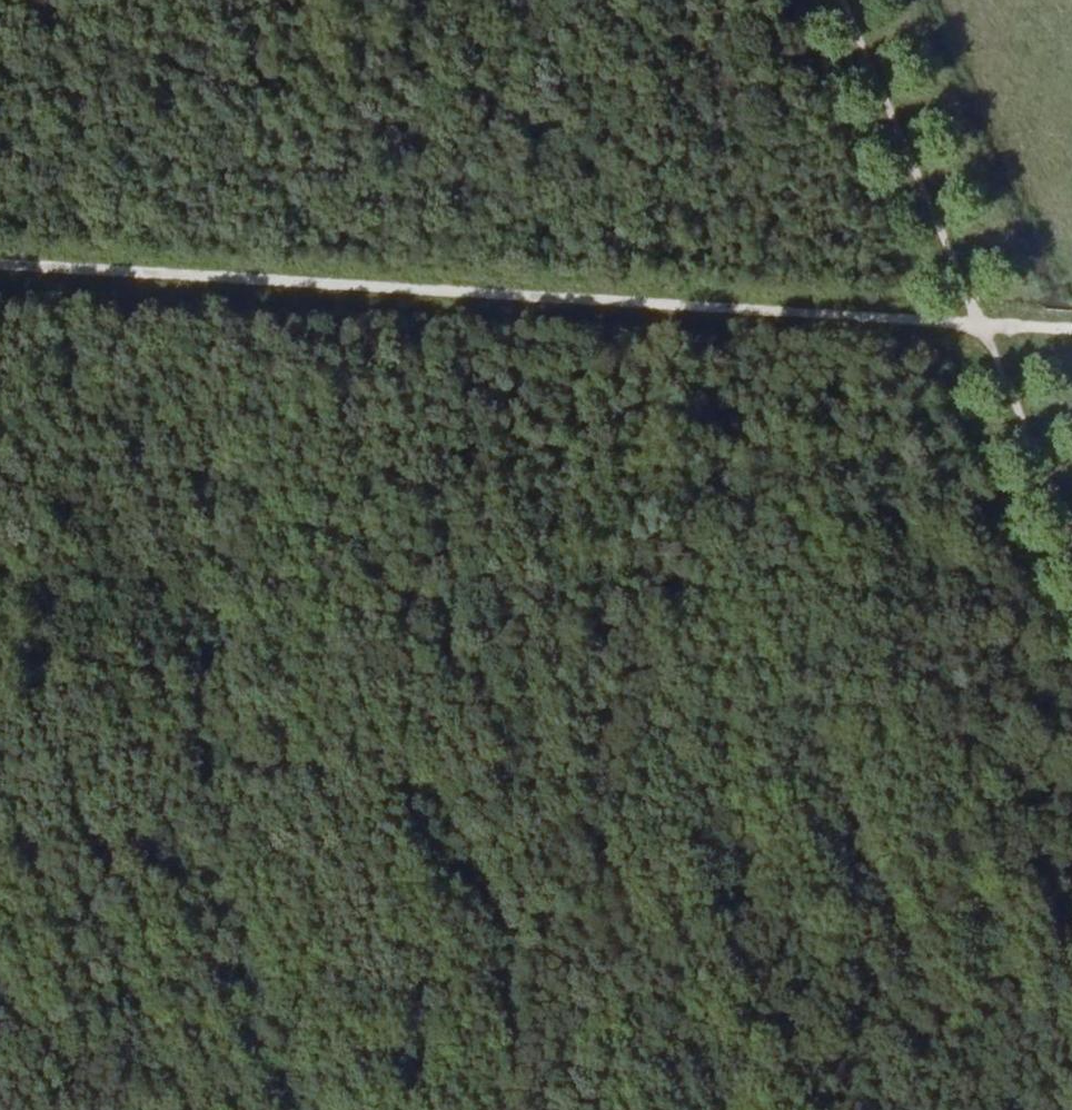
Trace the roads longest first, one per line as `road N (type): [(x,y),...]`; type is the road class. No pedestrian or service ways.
road 1 (track): [(0,278),(1071,334)]
road 2 (track): [(1071,546),(842,0)]

